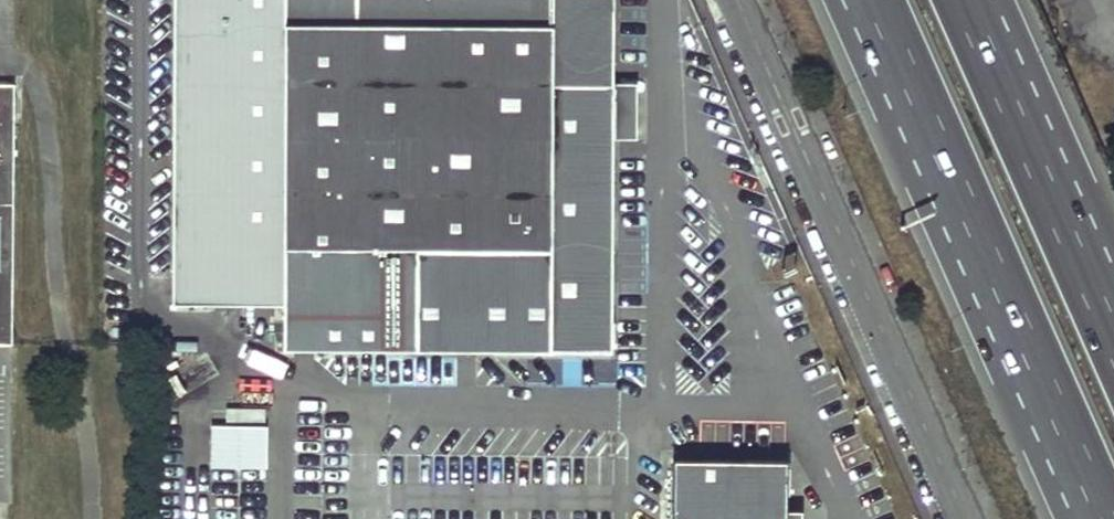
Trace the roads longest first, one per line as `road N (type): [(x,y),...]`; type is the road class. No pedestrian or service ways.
road 1 (tertiary): [(735,0),(963,518)]
road 2 (motorway): [(1113,326),(974,0)]
road 3 (motorway): [(963,198),(1106,518)]
road 4 (motorway): [(842,0),(963,198)]
road 5 (motorway): [(877,0),(963,198)]

